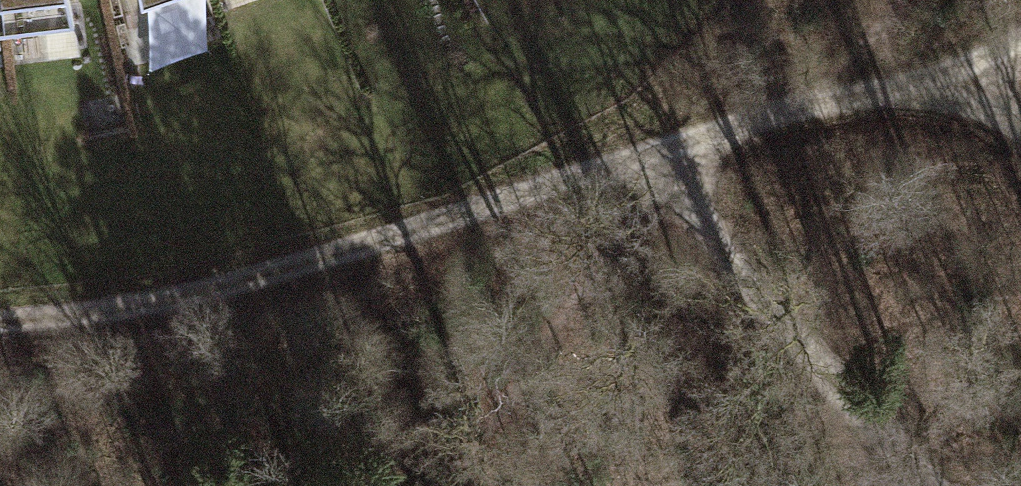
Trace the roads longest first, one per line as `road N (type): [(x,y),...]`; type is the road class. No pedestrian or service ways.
road 1 (track): [(662,150),(232,283),(0,321)]
road 2 (track): [(662,150),(719,249),(929,485)]
road 3 (track): [(449,485),(650,202),(662,150)]
road 4 (track): [(662,150),(811,105)]
road 5 (track): [(957,66),(811,105)]

